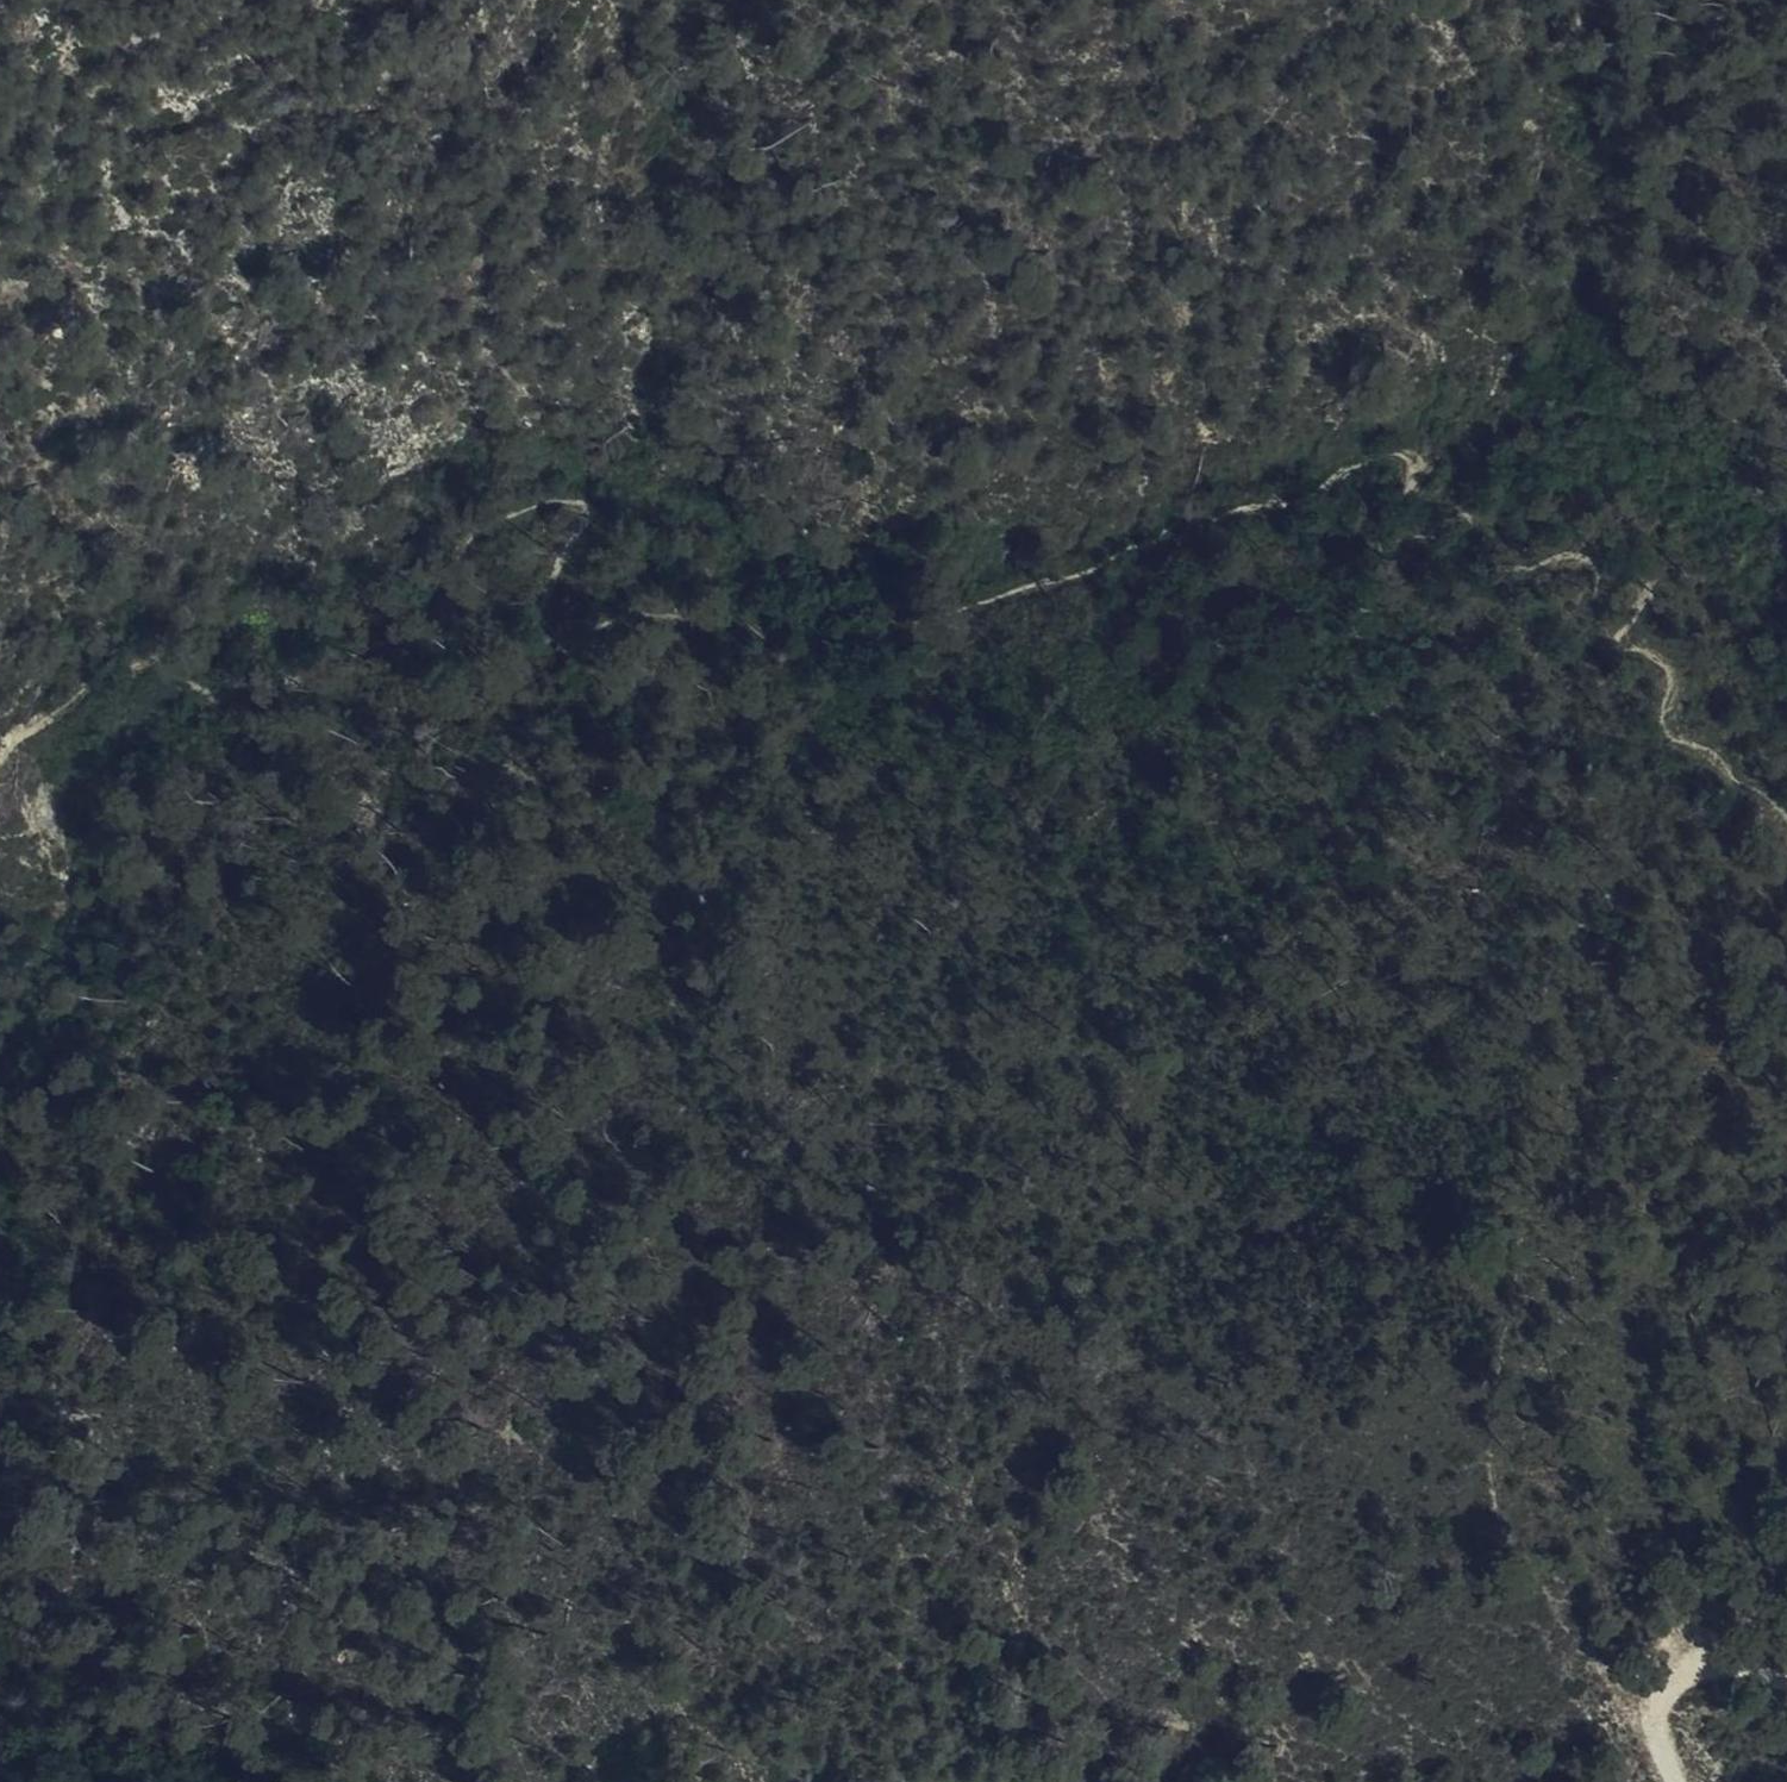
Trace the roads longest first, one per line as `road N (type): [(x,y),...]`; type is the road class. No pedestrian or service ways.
road 1 (track): [(1678,1781),(1659,1719),(1677,1685),(1724,1670),(1786,1679)]

